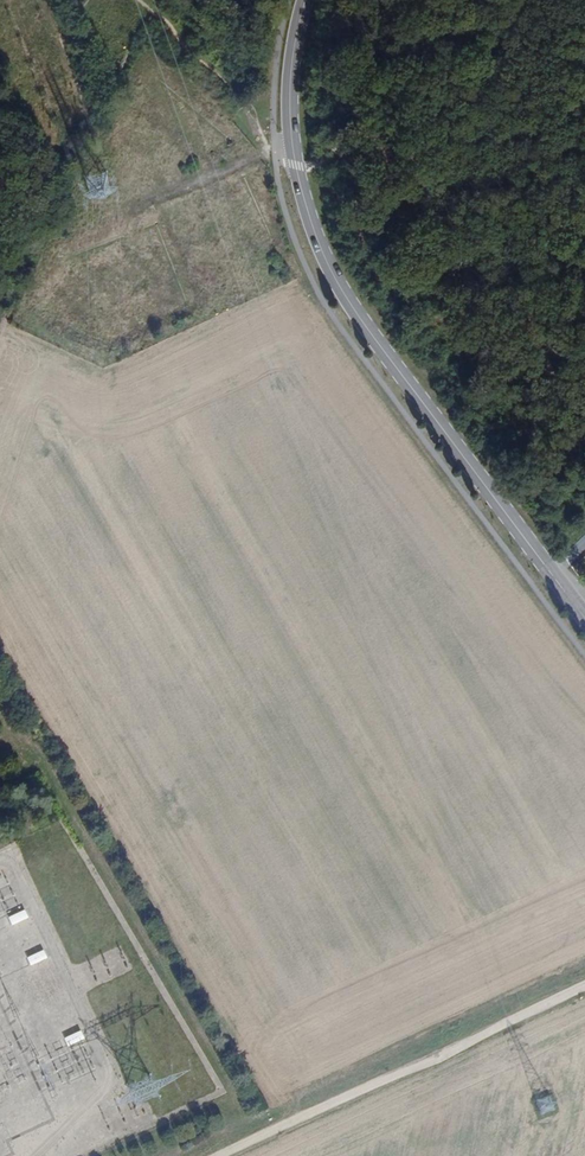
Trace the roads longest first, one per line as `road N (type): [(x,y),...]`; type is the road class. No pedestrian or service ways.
road 1 (tertiary): [(584,618),(357,315),(315,237),(288,114),(292,48),(306,0)]
road 2 (track): [(219,1155),(584,985)]

